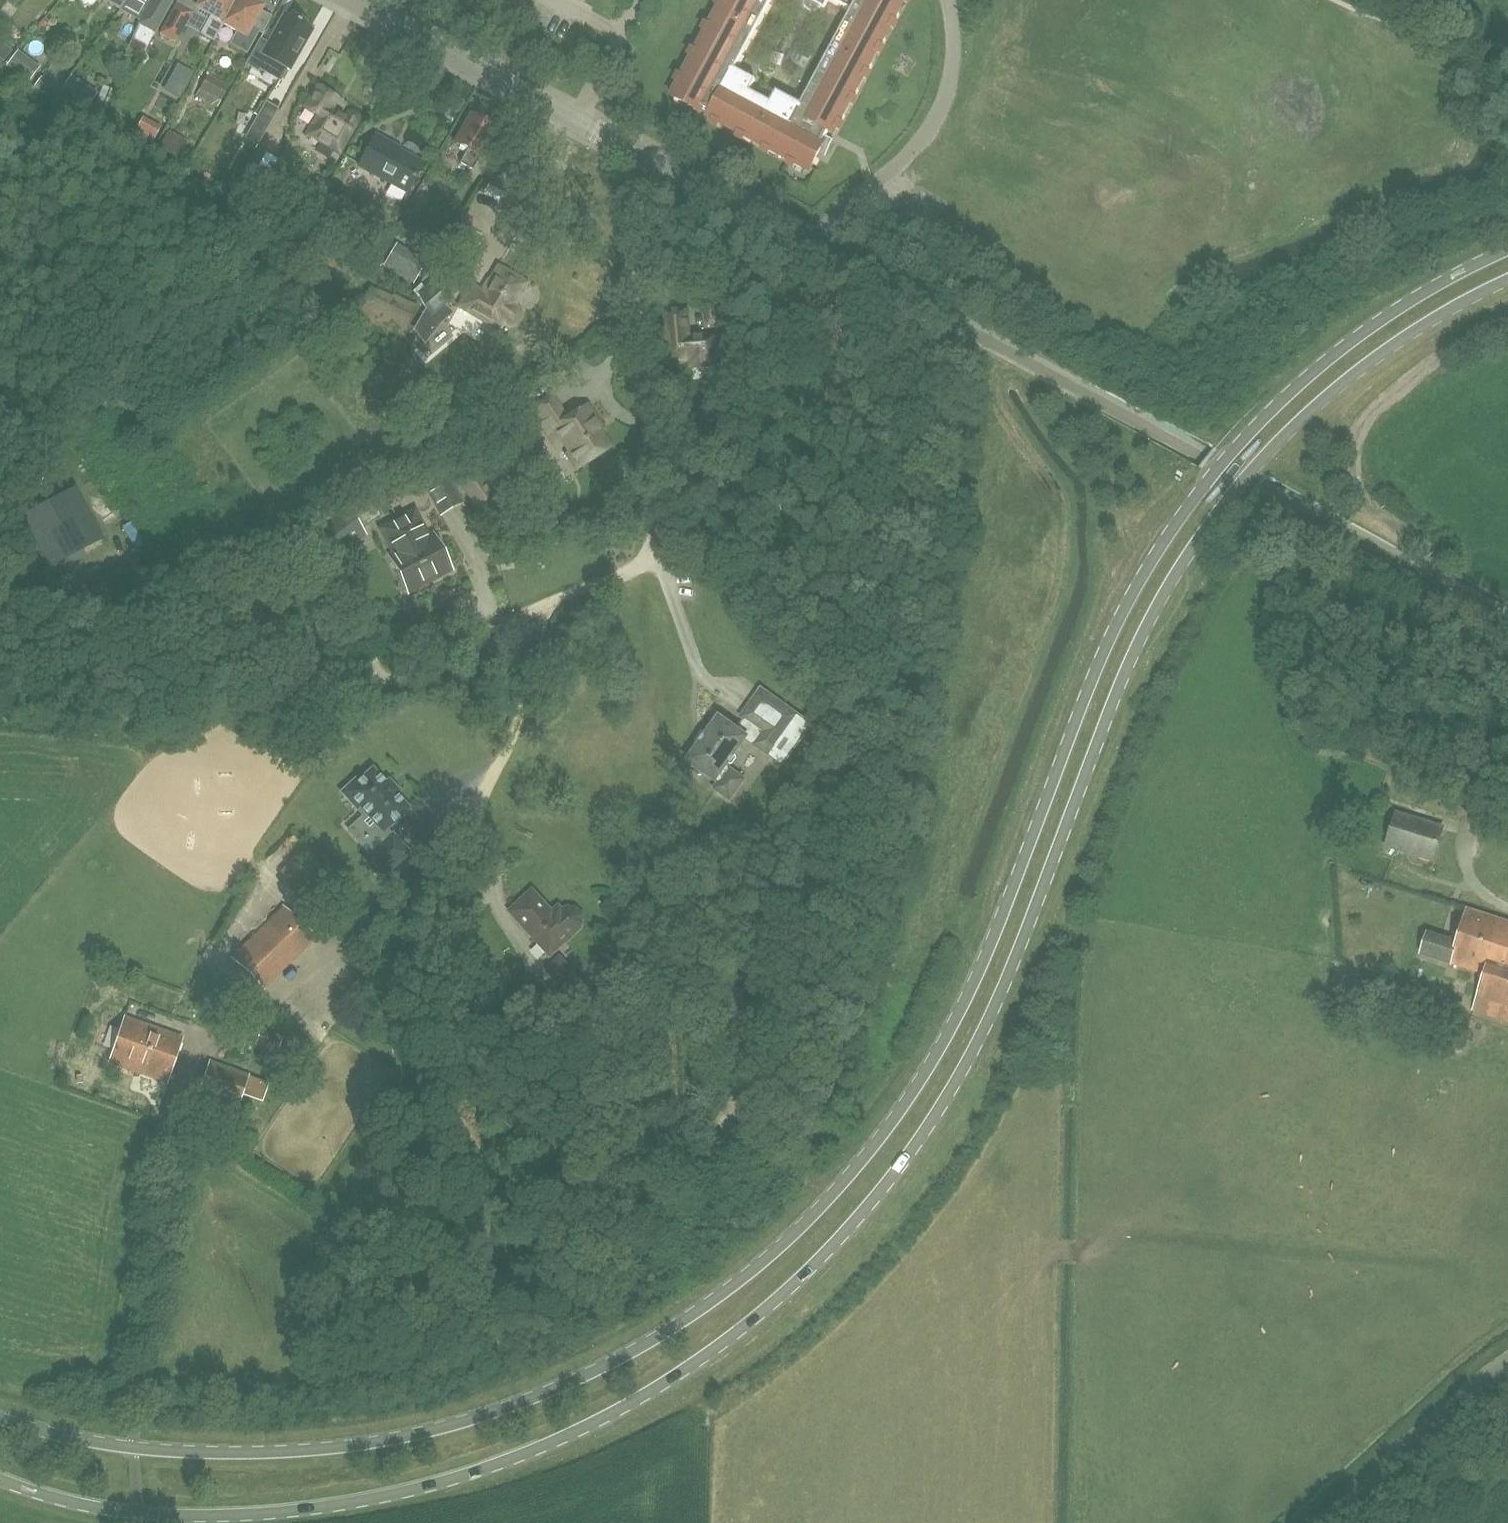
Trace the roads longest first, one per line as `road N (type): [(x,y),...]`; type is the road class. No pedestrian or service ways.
road 1 (primary): [(0,1481),(138,1515),(236,1517),(358,1503),(548,1446),(650,1395),(724,1345),(840,1241),(943,1104),(1003,991),(1134,653),(1218,513),(1274,447),(1371,362),(1507,281)]
road 2 (primary): [(1507,250),(1414,299),(1320,368),(1201,490),(1117,624),(979,973),(925,1074),(835,1192),(727,1292),(651,1342),(558,1388),(468,1421),(373,1443),(179,1452),(98,1443),(0,1419)]
road 3 (unclassified): [(639,153),(631,168),(649,339),(656,536),(646,562),(555,604),(544,618),(509,746),(483,795)]
road 4 (residential): [(639,153),(353,0)]
road 5 (unclassified): [(806,242),(899,165),(939,116),(954,61),(949,0)]
road 6 (unclassified): [(1324,1522),(1507,1363)]
road 7 (residential): [(806,242),(639,153)]

